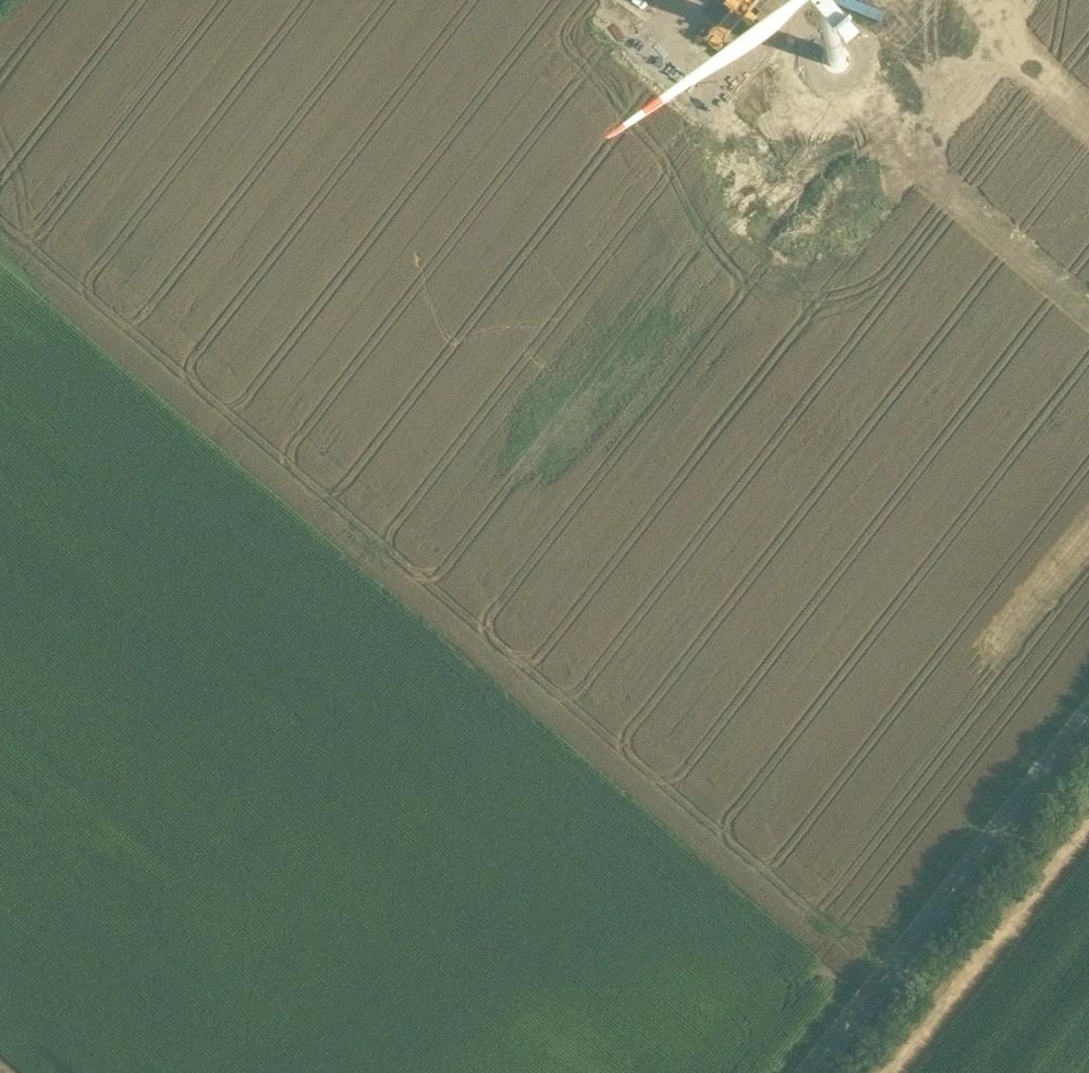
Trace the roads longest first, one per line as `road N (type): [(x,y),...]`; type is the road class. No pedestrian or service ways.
road 1 (secondary): [(809,1072),(1088,713)]

